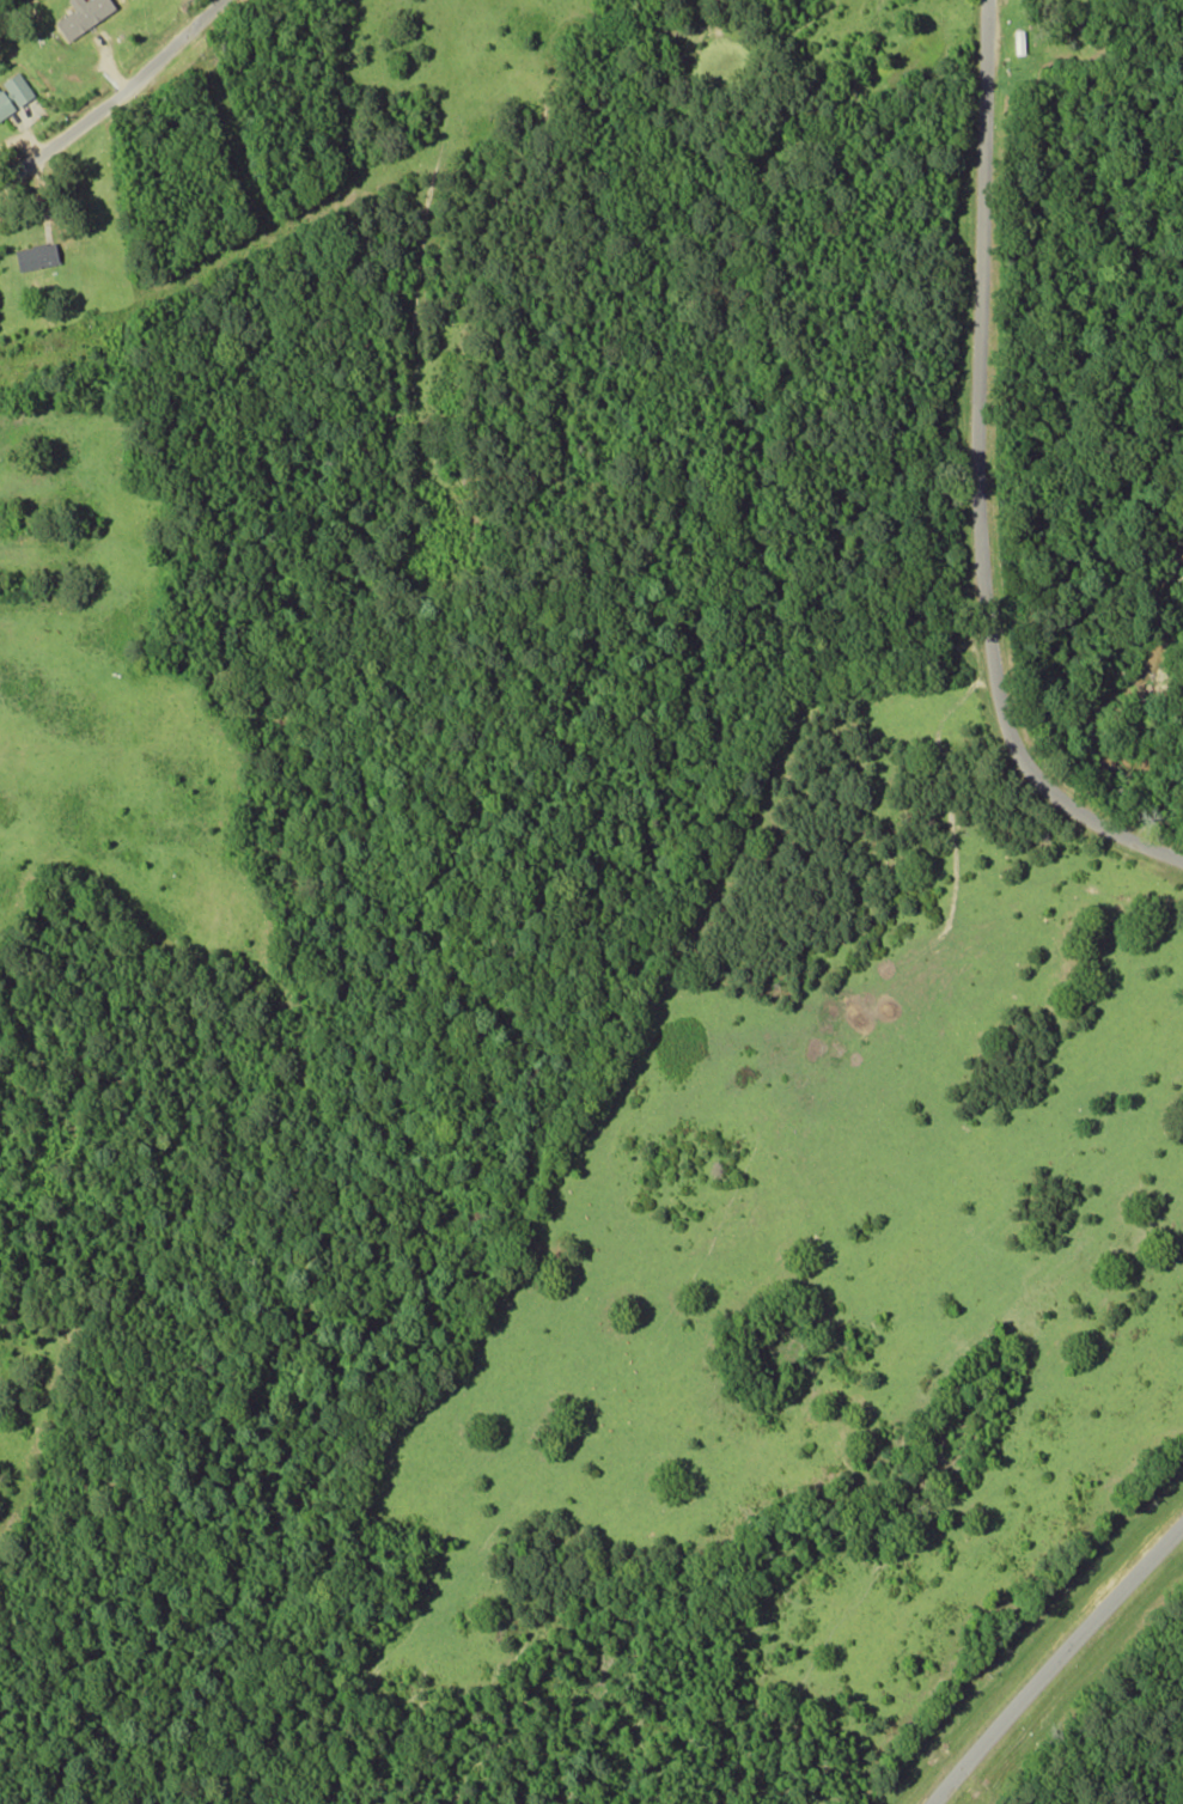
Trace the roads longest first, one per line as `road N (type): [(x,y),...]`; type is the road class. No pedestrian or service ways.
road 1 (residential): [(982,0),(981,583),(1000,714),(1014,750),(1062,803),(1182,861)]
road 2 (tertiary): [(935,1803),(1182,1528)]
road 3 (residential): [(0,179),(98,109),(216,0)]

